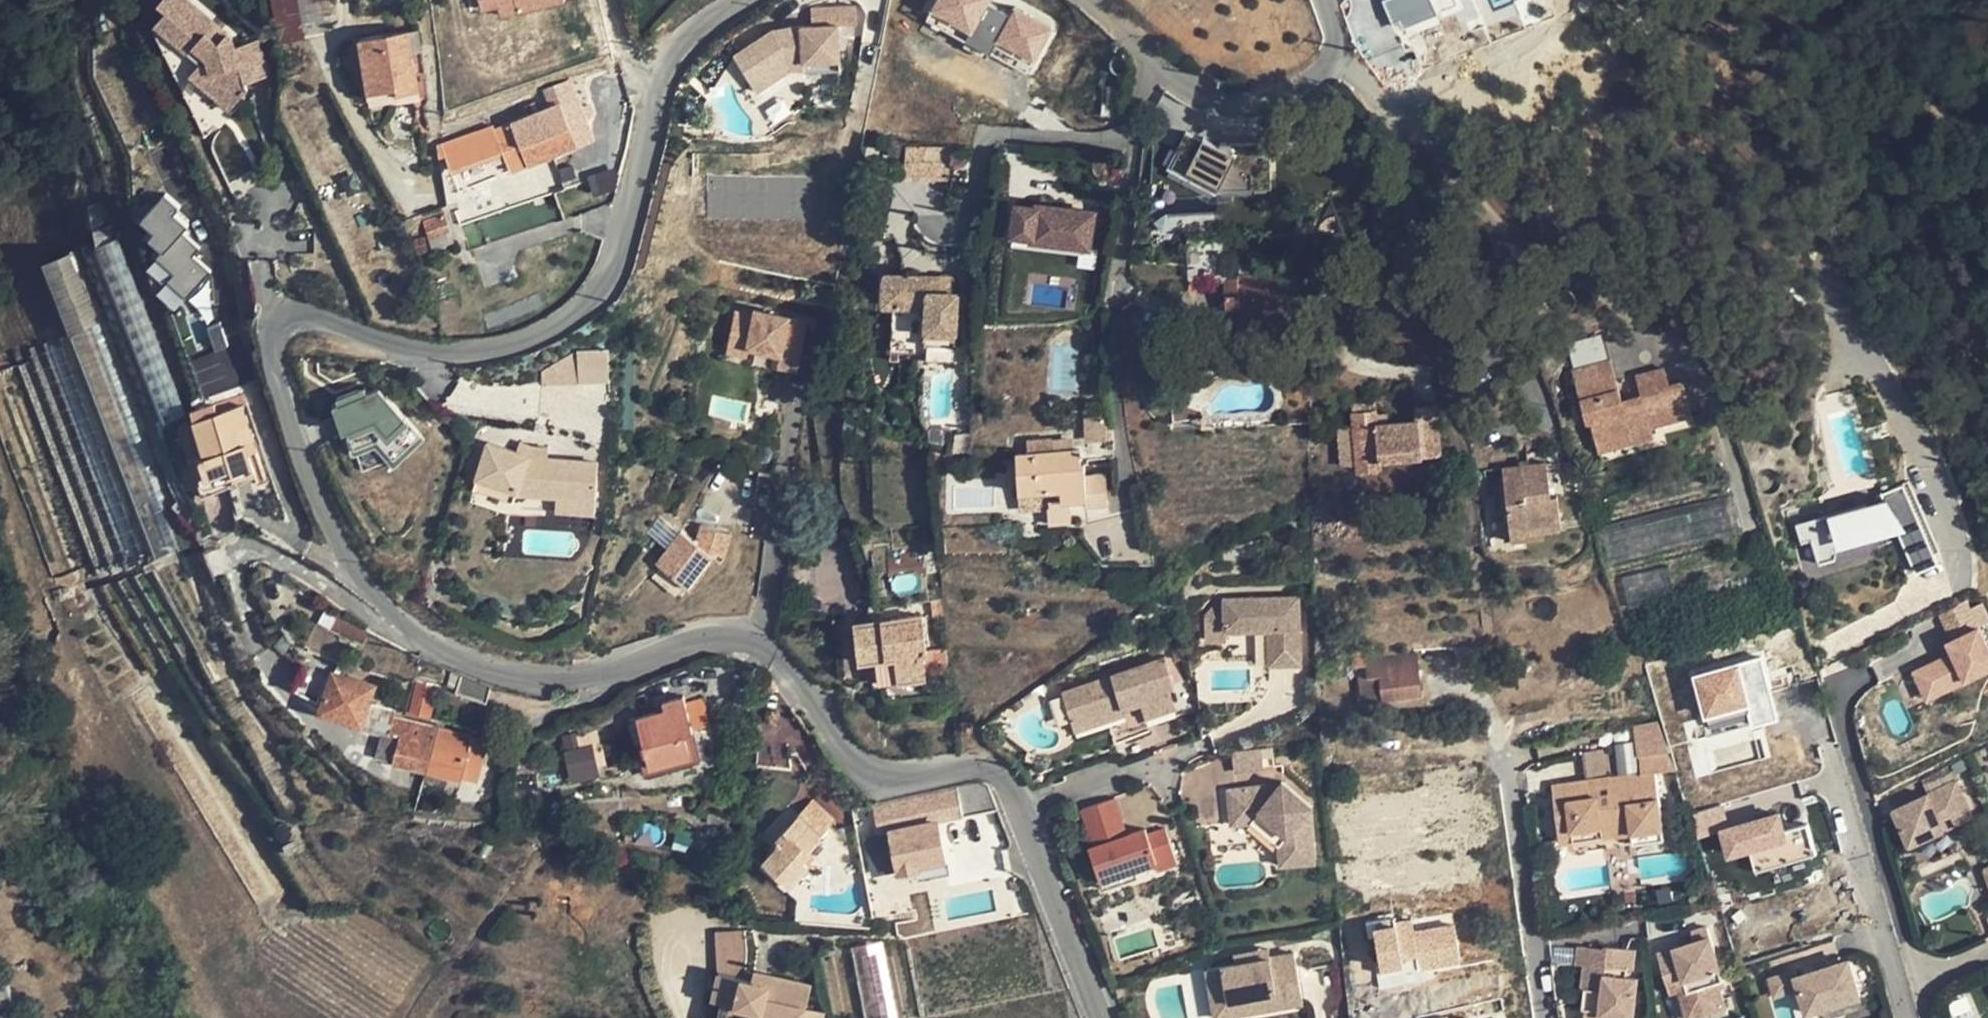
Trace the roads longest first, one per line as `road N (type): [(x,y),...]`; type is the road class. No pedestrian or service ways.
road 1 (residential): [(657,103),(635,242),(602,300),(555,348),(440,354),(297,315),(280,330),(279,370),(342,547),(377,596),(471,664),(578,679),(682,643),(753,641),(881,773),(994,770),(1013,789),(1100,1017)]
road 2 (residential): [(1334,54),(1508,231),(1634,317),(1702,386)]
road 3 (residential): [(1148,56),(1131,142),(1121,272),(1114,383),(1123,507)]
road 4 (residential): [(1825,747),(1898,991)]
road 5 (residential): [(1334,54),(1281,99),(1234,101),(1185,82),(1148,56)]
road 6 (residential): [(740,0),(674,53),(657,103)]

